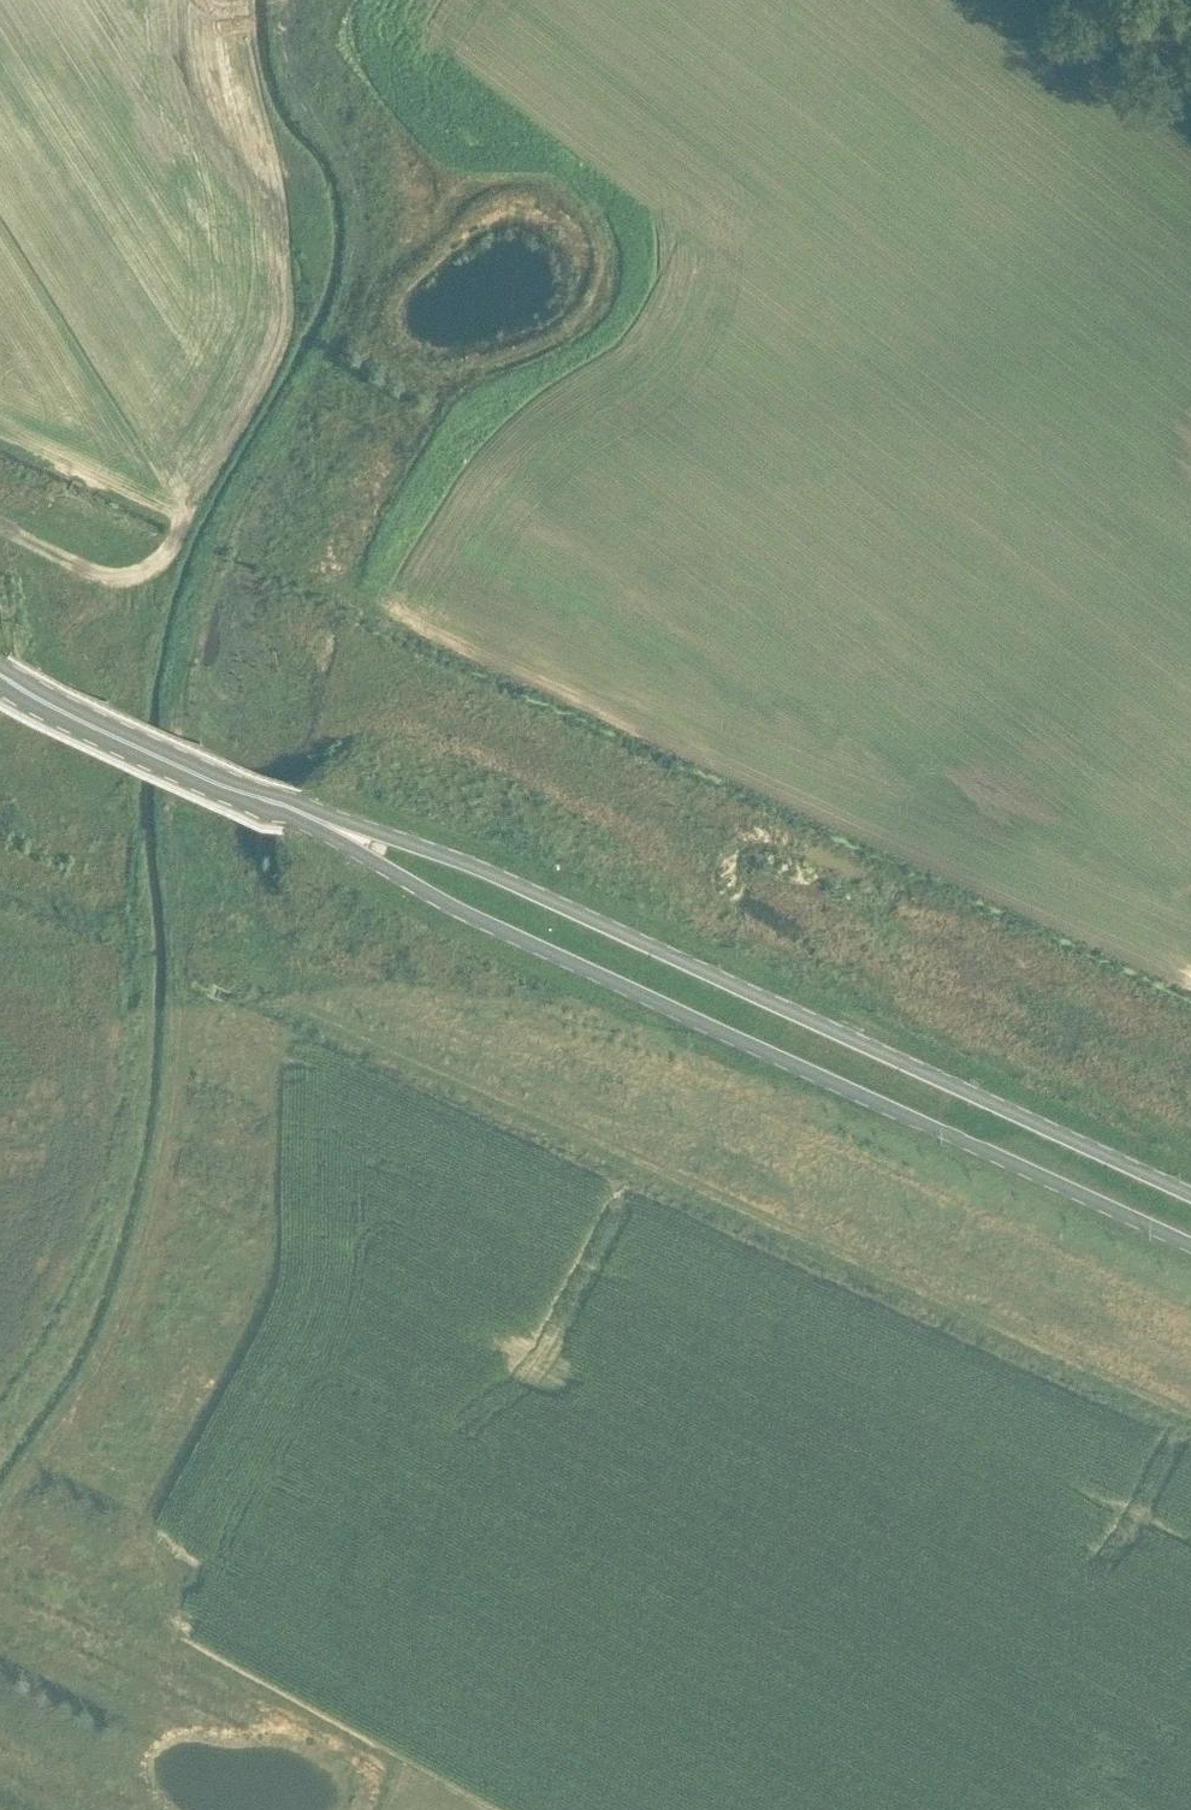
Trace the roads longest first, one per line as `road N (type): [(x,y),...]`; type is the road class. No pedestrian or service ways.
road 1 (tertiary): [(335,826),(446,902),(1190,1247)]
road 2 (tertiary): [(1190,1195),(478,866),(335,826)]
road 3 (tertiary): [(335,826),(0,673)]
road 4 (track): [(1190,75),(1096,0)]

